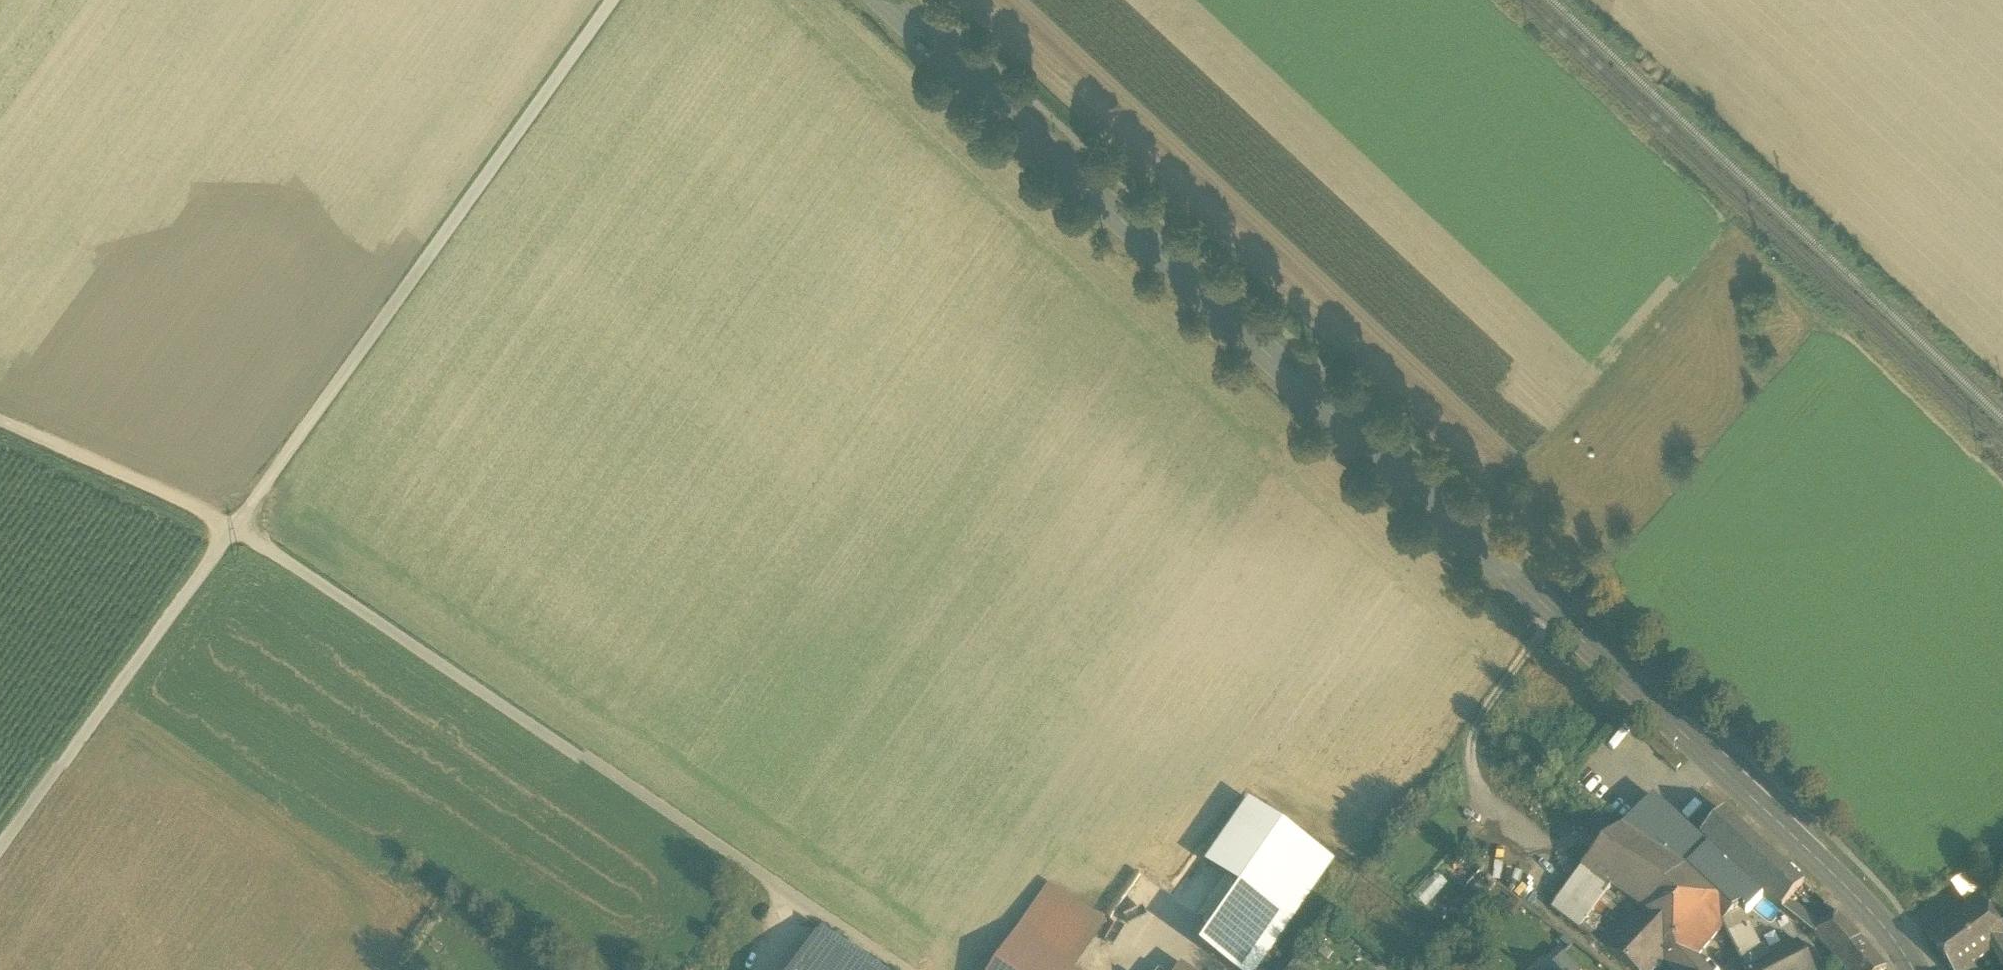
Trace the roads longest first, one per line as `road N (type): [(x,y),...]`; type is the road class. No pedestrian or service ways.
road 1 (secondary): [(885,0),(1740,784),(1882,919),(1909,969)]
road 2 (track): [(615,0),(0,849)]
road 3 (track): [(234,523),(895,969)]
road 4 (track): [(234,523),(0,421)]

